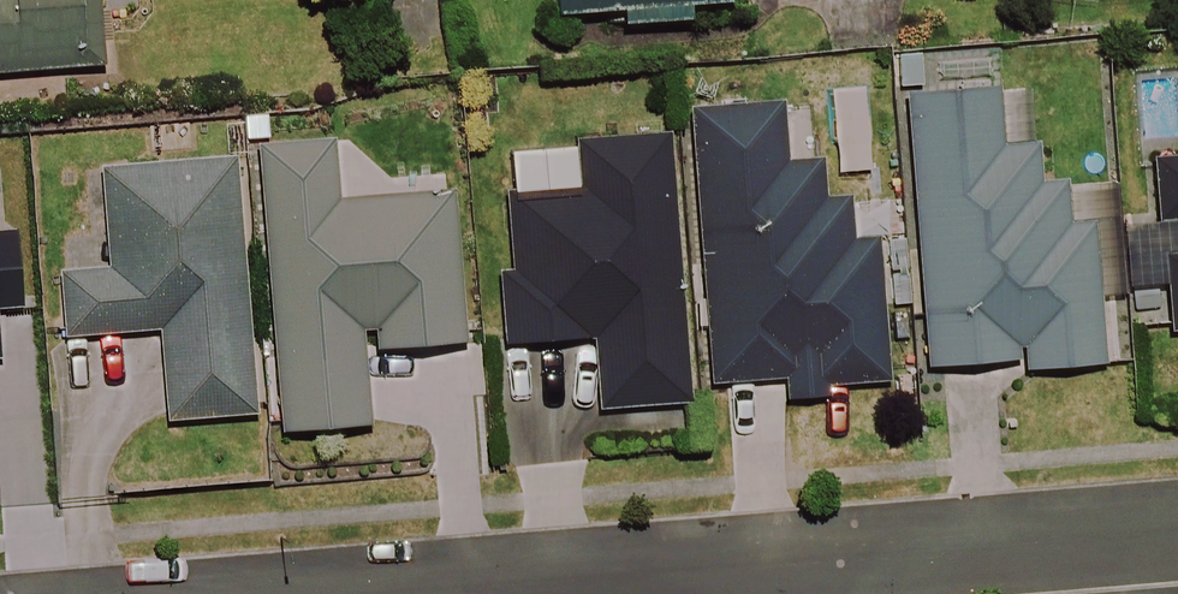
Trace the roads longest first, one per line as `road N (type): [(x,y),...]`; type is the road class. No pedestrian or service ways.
road 1 (residential): [(1177,525),(331,593)]

